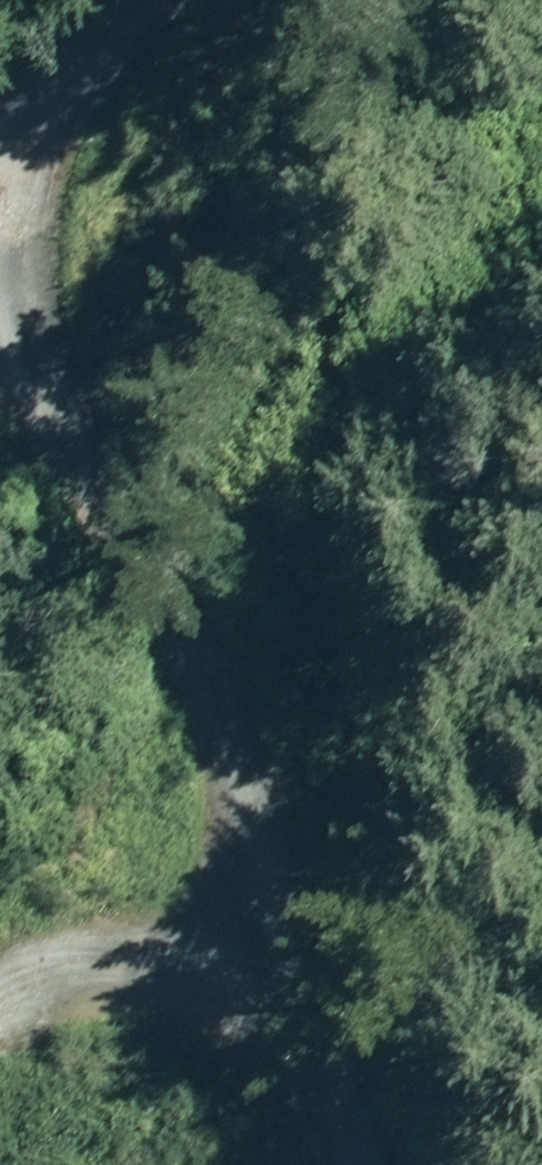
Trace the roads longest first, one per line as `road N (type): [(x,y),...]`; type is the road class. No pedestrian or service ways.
road 1 (track): [(250,1018),(209,824),(42,311),(42,77)]
road 2 (track): [(320,1164),(250,1018),(24,950),(0,964)]
road 3 (unclassified): [(0,125),(111,0)]

